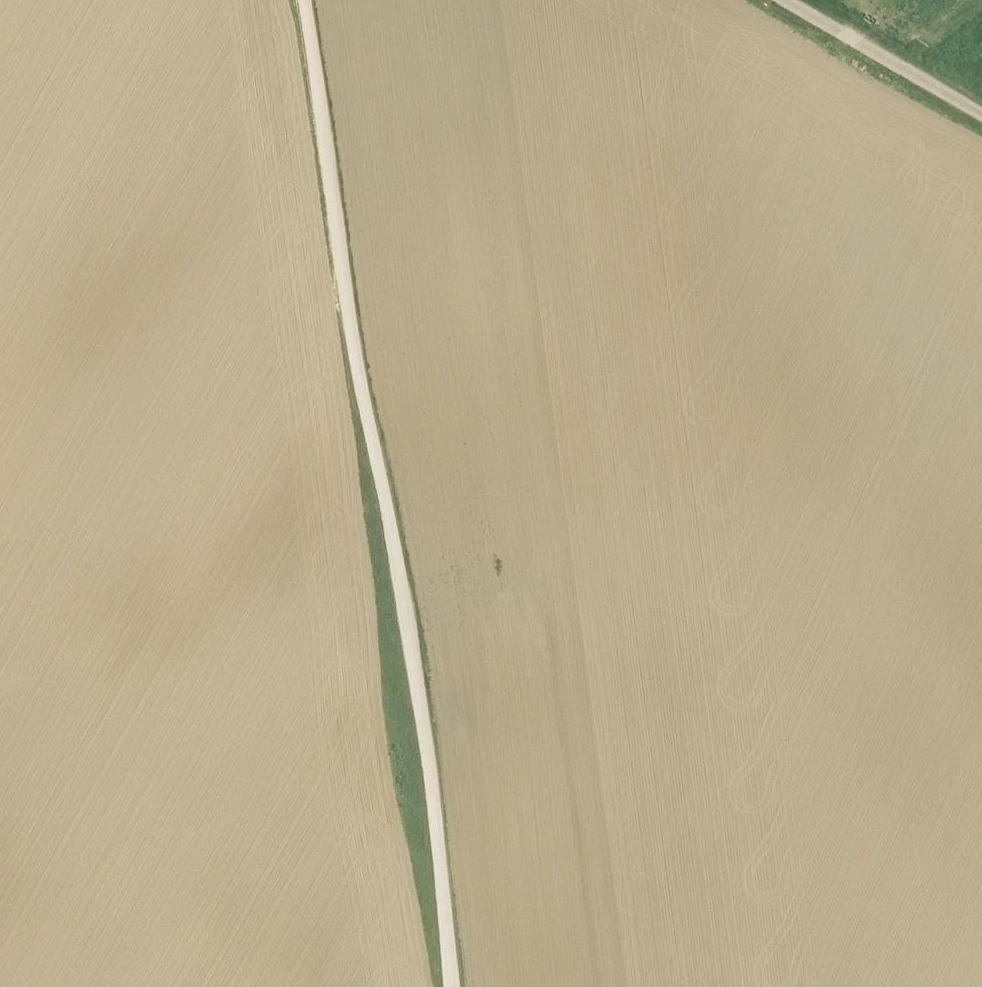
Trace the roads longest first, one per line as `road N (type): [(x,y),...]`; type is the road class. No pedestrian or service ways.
road 1 (track): [(295,0),(448,986)]
road 2 (unclassified): [(981,109),(793,0)]

